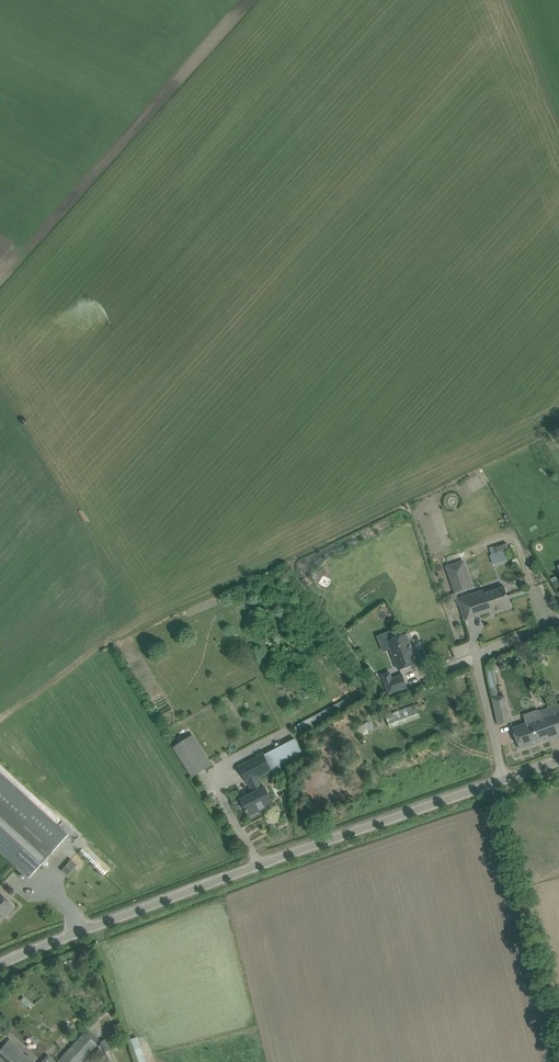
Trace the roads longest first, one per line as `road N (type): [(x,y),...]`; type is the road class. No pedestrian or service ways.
road 1 (unclassified): [(0,965),(507,779)]
road 2 (unclassified): [(507,779),(479,654),(558,622)]

